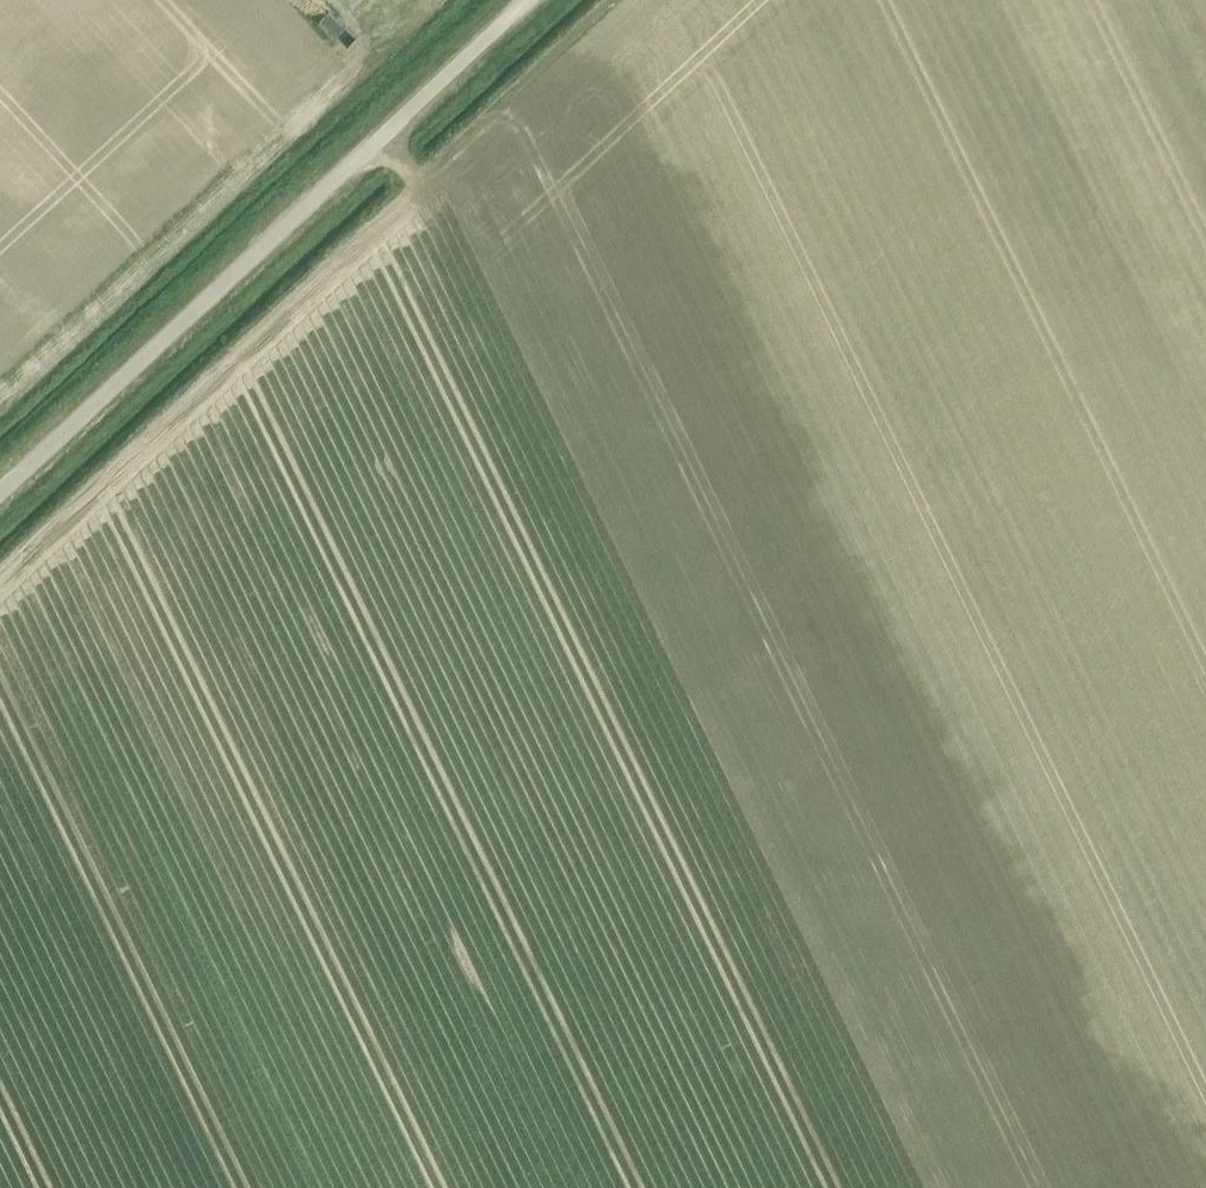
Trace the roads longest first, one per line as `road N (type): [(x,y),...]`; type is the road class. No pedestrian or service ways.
road 1 (unclassified): [(0,492),(524,0)]

